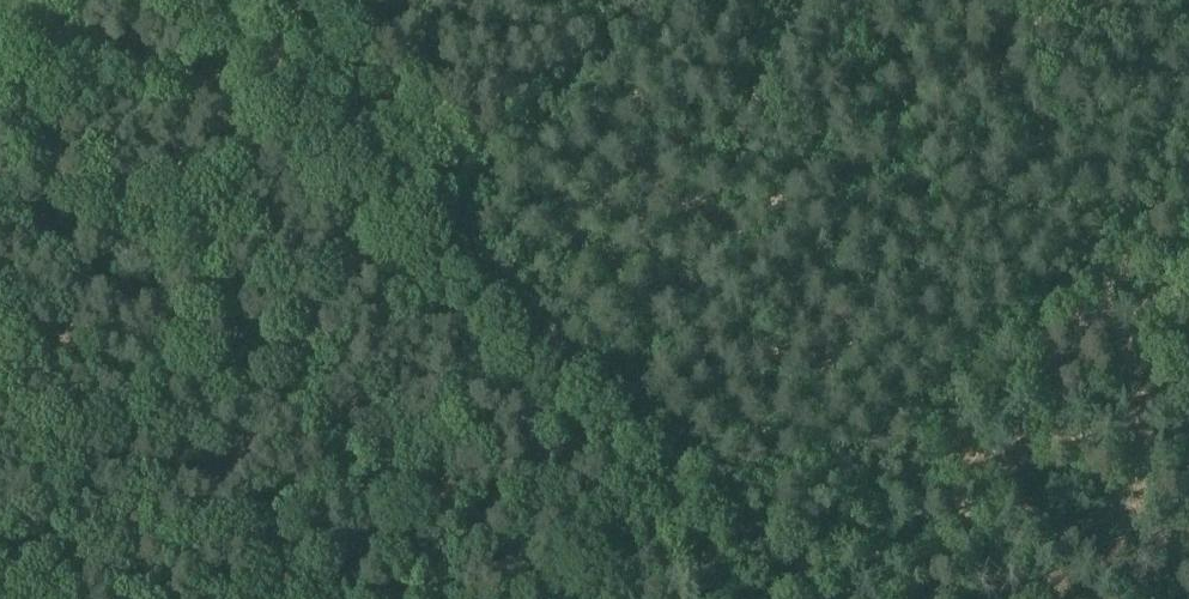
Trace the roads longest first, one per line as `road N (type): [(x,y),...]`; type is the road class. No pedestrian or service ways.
road 1 (track): [(204,0),(825,598)]
road 2 (track): [(8,598),(354,150)]
road 3 (track): [(1188,177),(793,566)]
road 4 (track): [(662,0),(433,224)]

